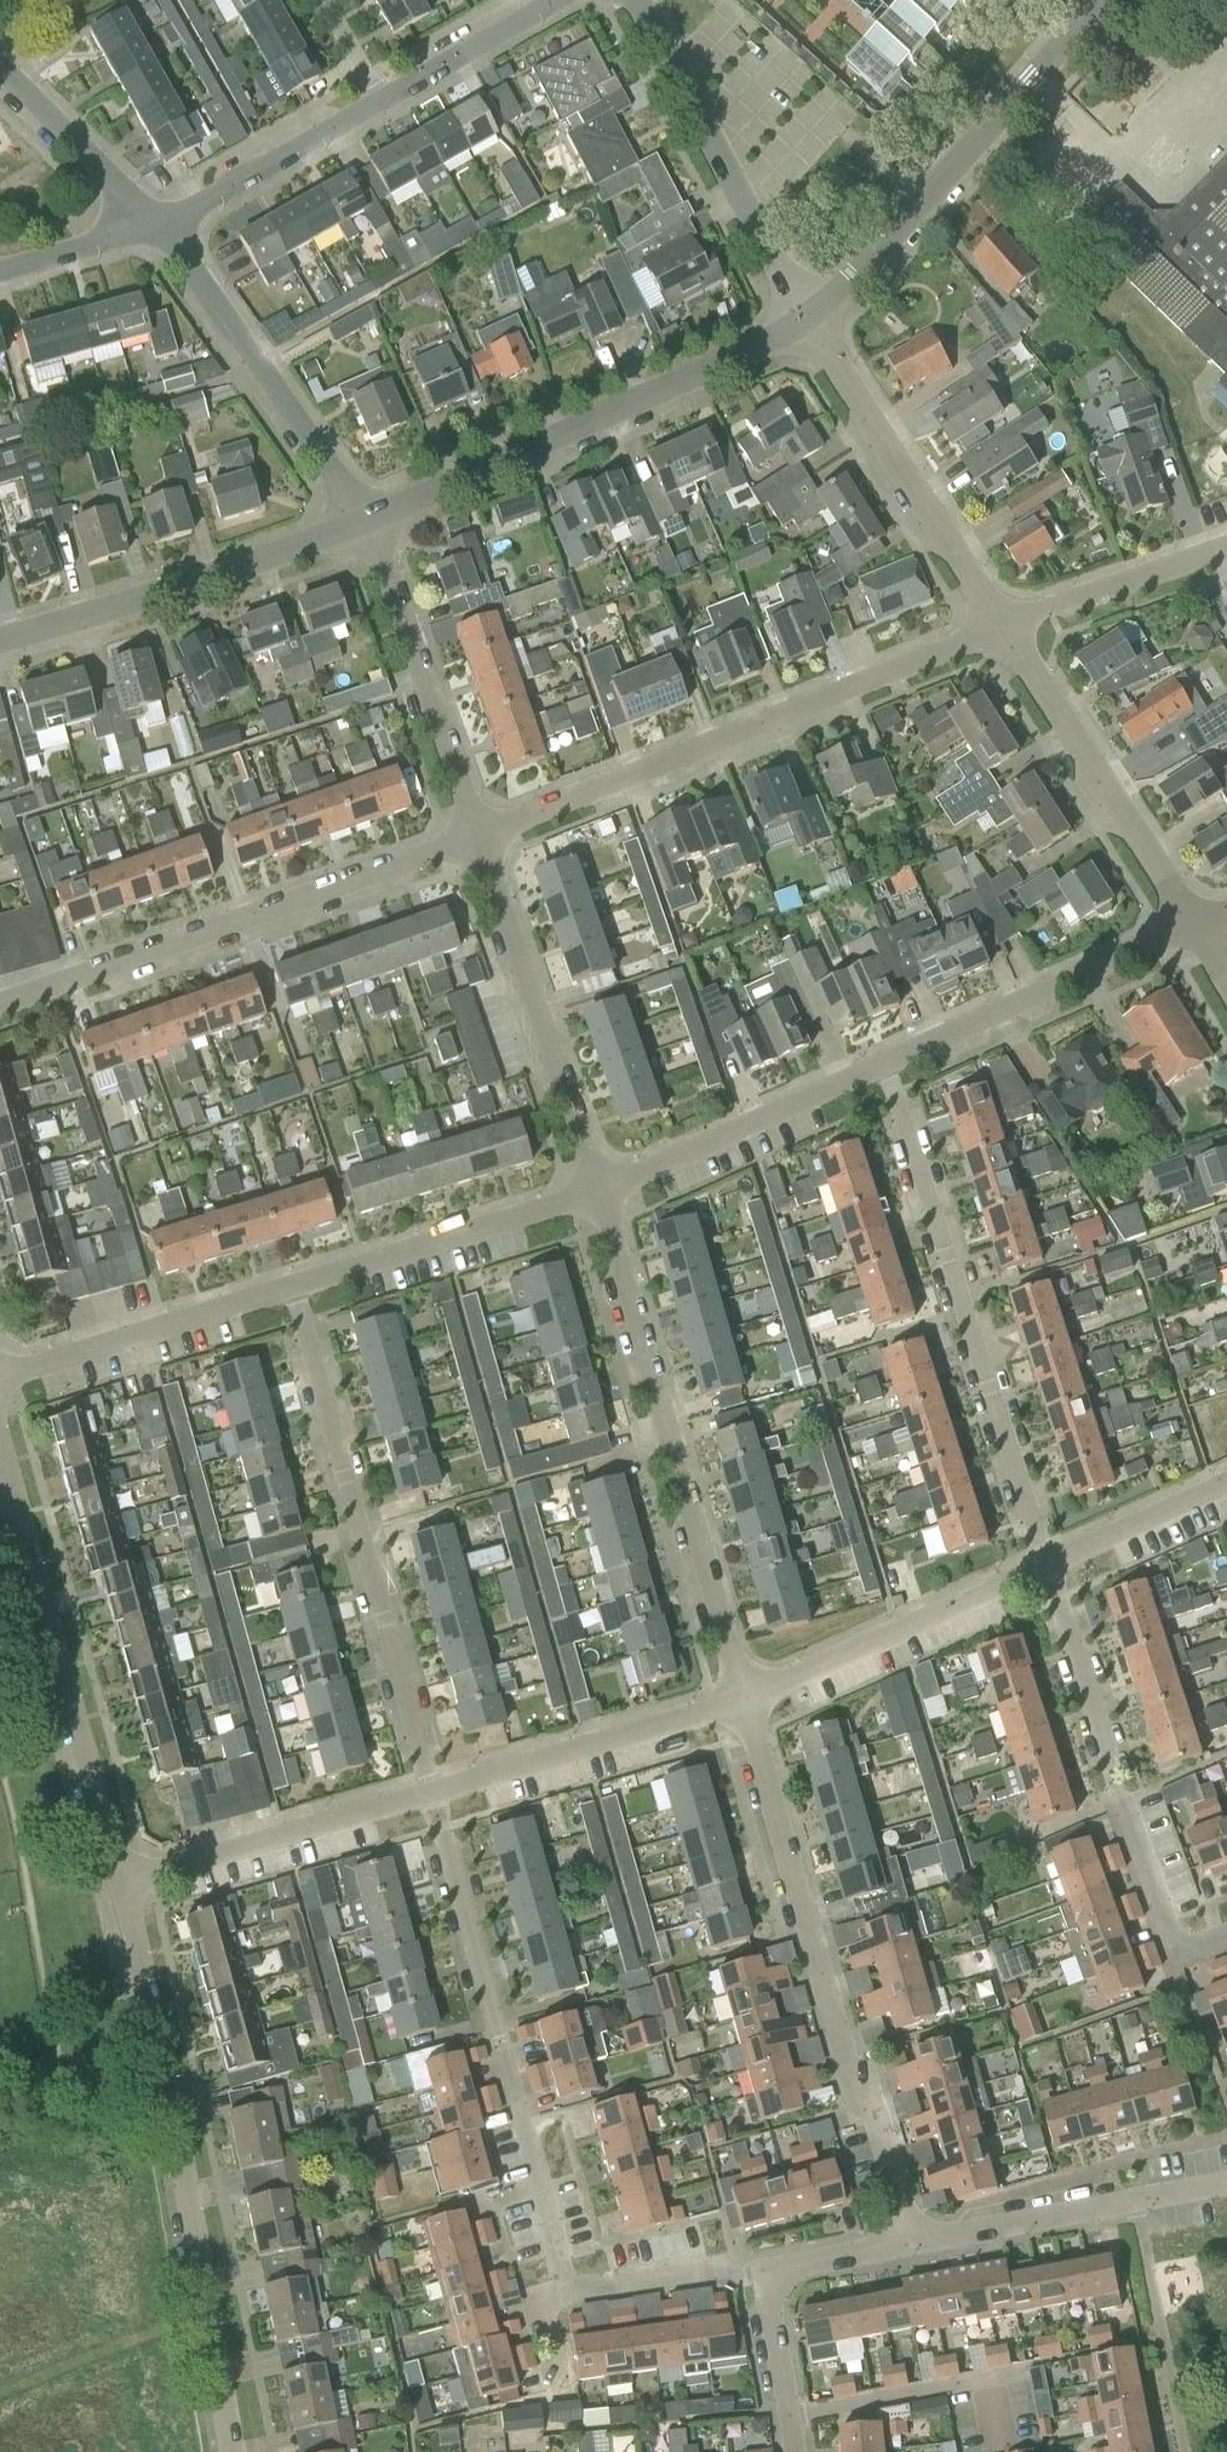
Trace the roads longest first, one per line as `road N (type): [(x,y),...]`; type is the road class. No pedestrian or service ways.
road 1 (residential): [(909,2244),(865,2083),(848,2088),(741,1702)]
road 2 (unclassified): [(232,2451),(119,1878)]
road 3 (residential): [(479,834),(999,628)]
road 4 (residential): [(741,1702),(600,1189)]
road 5 (residential): [(433,1793),(293,1287)]
road 6 (residential): [(1048,1561),(889,1067)]
road 7 (residential): [(0,1002),(479,834)]
road 8 (unclassified): [(369,526),(809,321)]
road 9 (unclassified): [(119,1878),(0,1431)]
road 10 (unclassified): [(809,321),(1099,0)]
road 11 (unclassified): [(0,638),(369,526)]
road 12 (residential): [(600,1189),(479,834)]
road 13 (residential): [(369,526),(157,228)]
road 14 (residential): [(809,321),(639,0)]
road 15 (residential): [(999,628),(809,321)]
road 16 (residential): [(1194,923),(999,628)]
road 17 (residential): [(741,1702),(1048,1561)]
road 18 (residential): [(889,1067),(1194,923)]
road 19 (residential): [(479,834),(369,526)]
road 20 (residential): [(119,1878),(433,1793)]
road 21 (residential): [(293,1287),(600,1189)]
road 22 (residential): [(433,1793),(741,1702)]
road 23 (residential): [(600,1189),(889,1067)]
road 24 (residential): [(0,1376),(293,1287)]
road 25 (residential): [(570,2293),(499,2040)]
road 26 (residential): [(157,228),(381,98)]
road 27 (residential): [(499,2040),(433,1793)]
road 28 (residential): [(1136,2201),(1184,2451)]
road 29 (residential): [(811,2414),(989,2380),(1002,2451)]
road 30 (residential): [(1120,1800),(1048,1561)]
road 31 (residential): [(1226,547),(999,628)]
road 32 (residential): [(1136,2201),(909,2244)]
road 33 (residential): [(157,228),(0,69)]
road 34 (residential): [(1226,1933),(1173,1952),(1120,1800)]
road 35 (residential): [(1048,1561),(1226,1479)]
road 36 (residential): [(381,98),(545,0)]
road 37 (residential): [(735,2273),(570,2293)]
road 38 (residential): [(0,271),(157,228)]
road 39 (residential): [(909,2244),(762,2272)]
road 40 (residential): [(762,2272),(789,2416)]
road 41 (residential): [(570,2293),(545,2298),(561,2395)]

